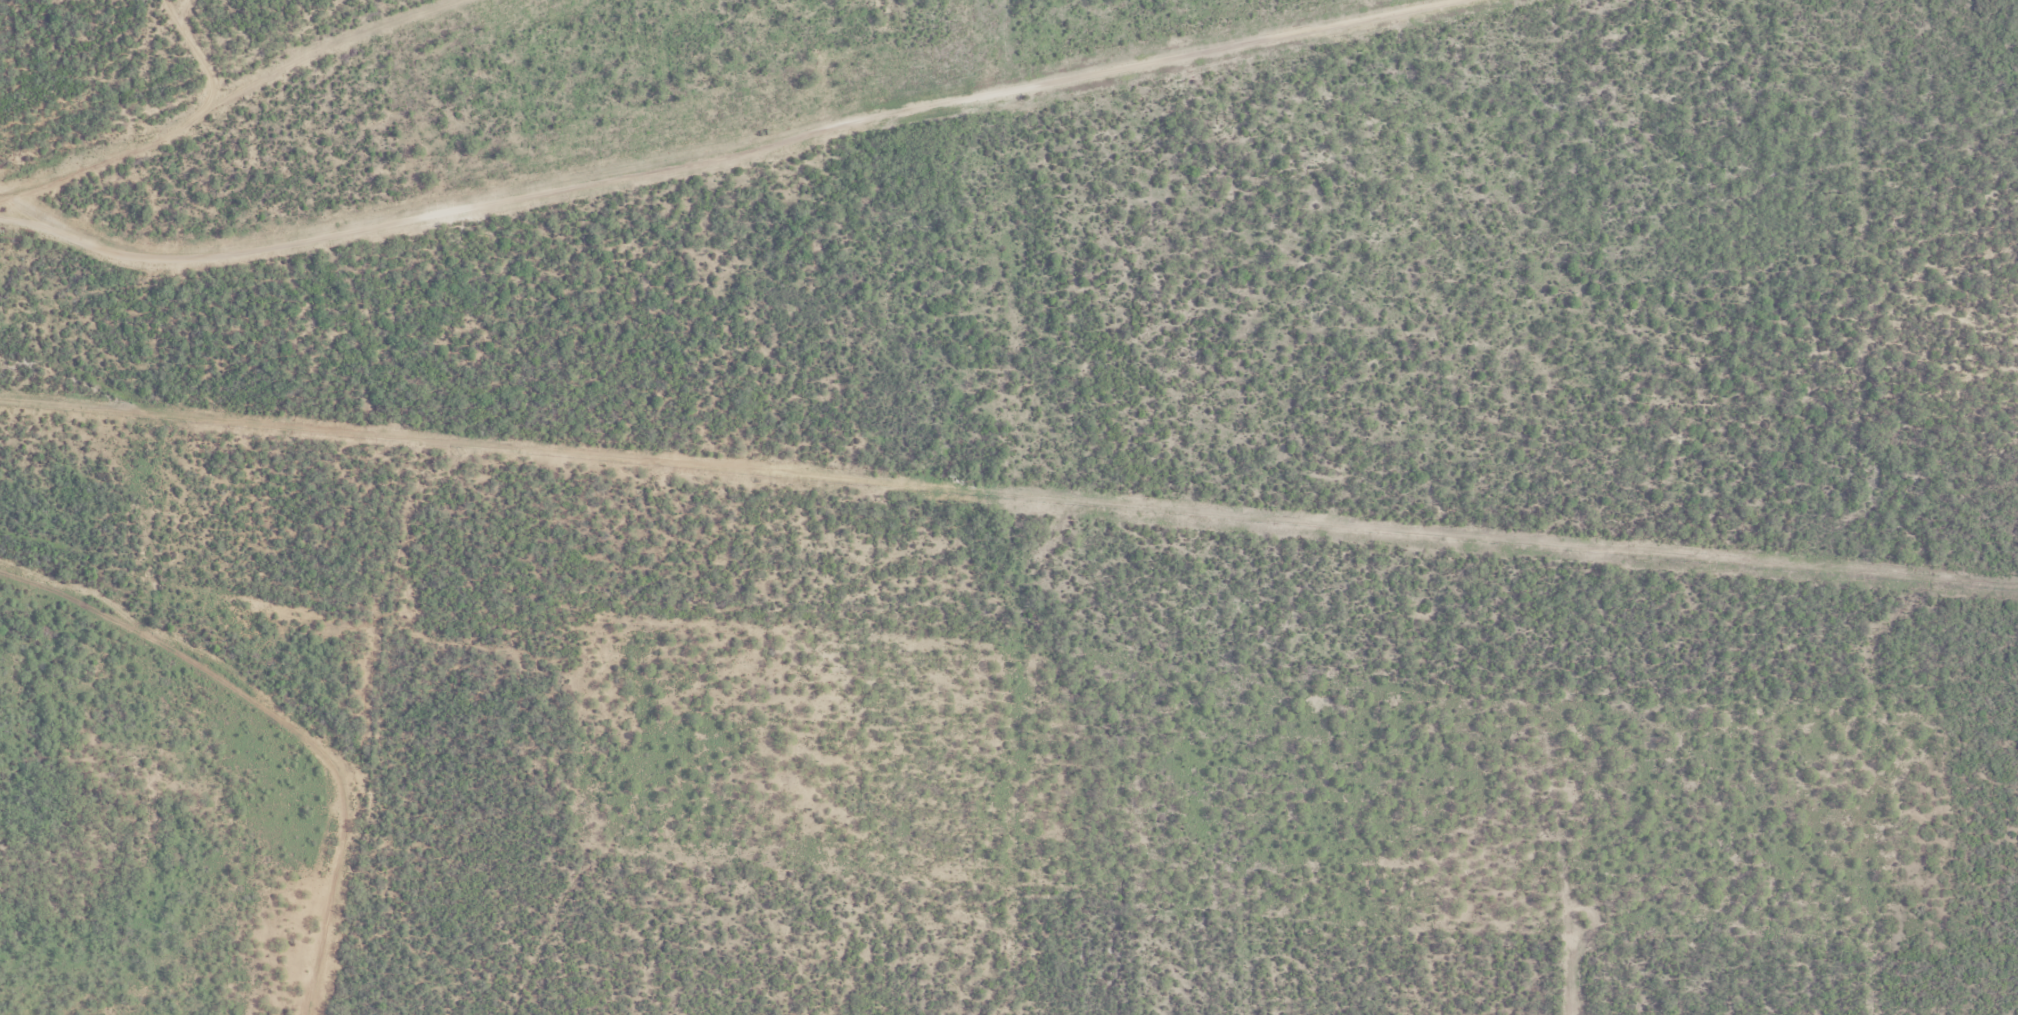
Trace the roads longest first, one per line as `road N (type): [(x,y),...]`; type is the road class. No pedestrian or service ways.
road 1 (track): [(0,203),(121,256),(190,259),(710,155),(884,110),(1451,0)]
road 2 (track): [(451,0),(279,65),(132,146),(47,181),(0,190)]

